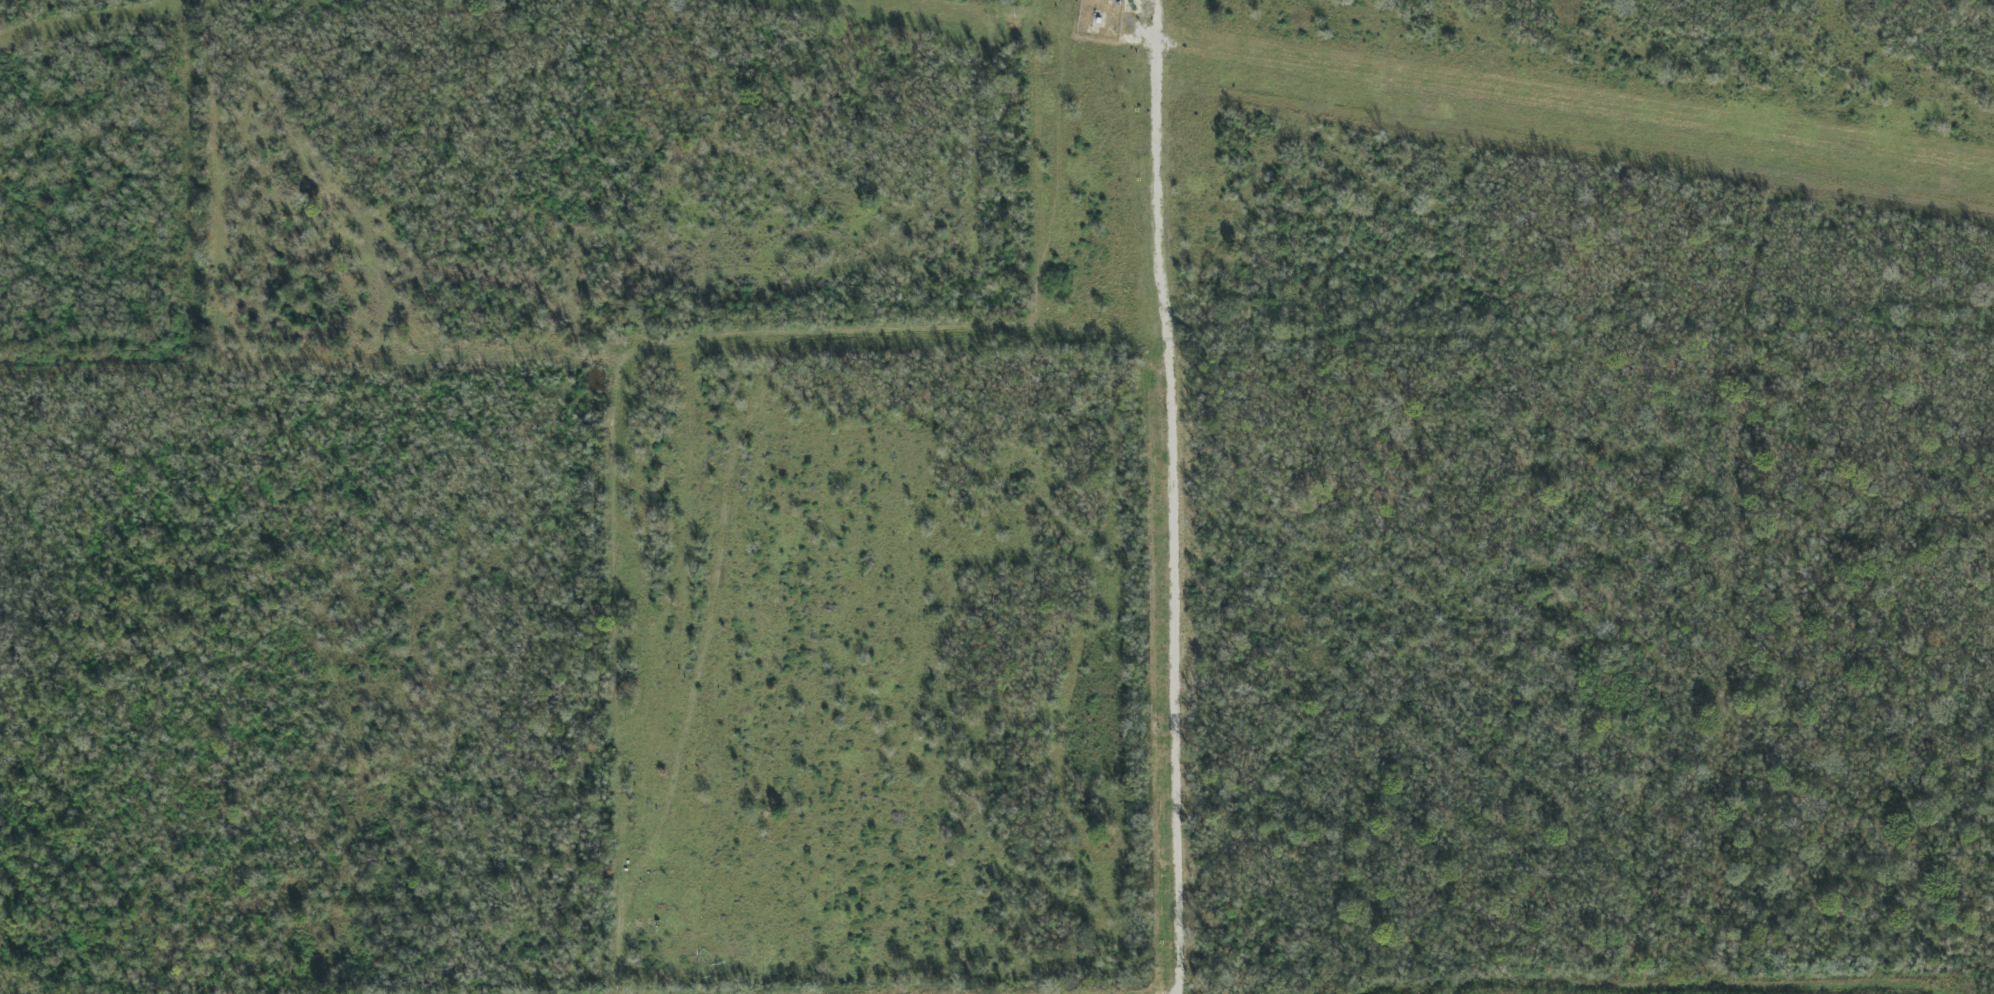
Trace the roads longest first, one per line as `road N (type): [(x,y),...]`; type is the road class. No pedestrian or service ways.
road 1 (residential): [(220,393),(0,401)]

